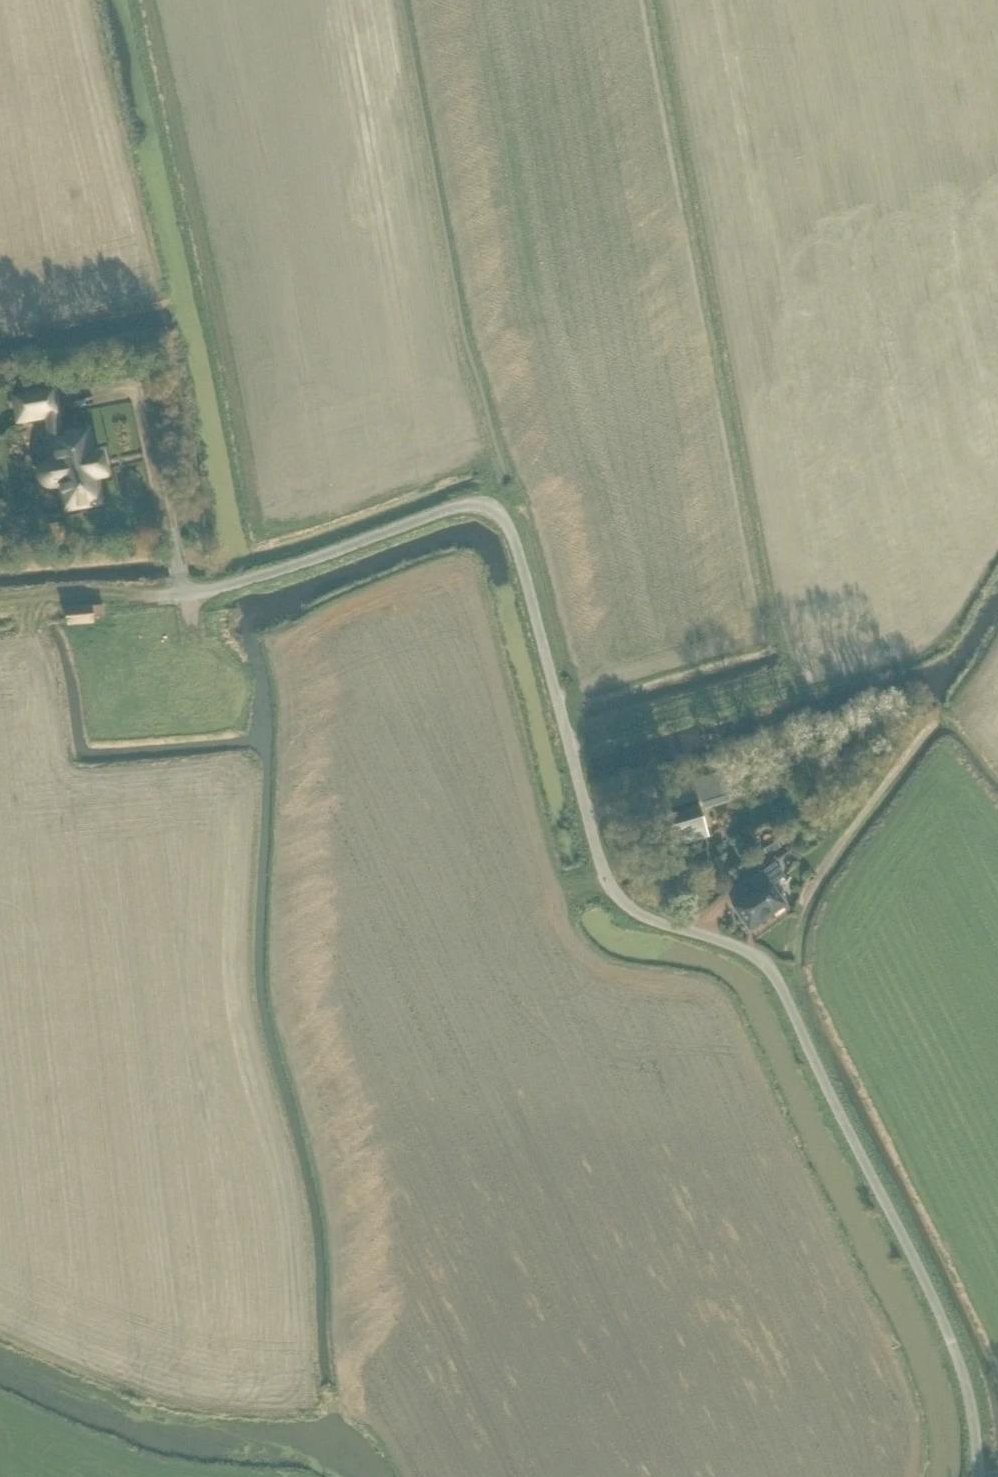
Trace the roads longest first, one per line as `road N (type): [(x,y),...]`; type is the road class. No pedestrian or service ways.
road 1 (unclassified): [(976,1476),(971,1410),(945,1330),(782,991),(762,961),(641,916),(608,883),(502,518),(465,505),(260,577),(159,596)]

